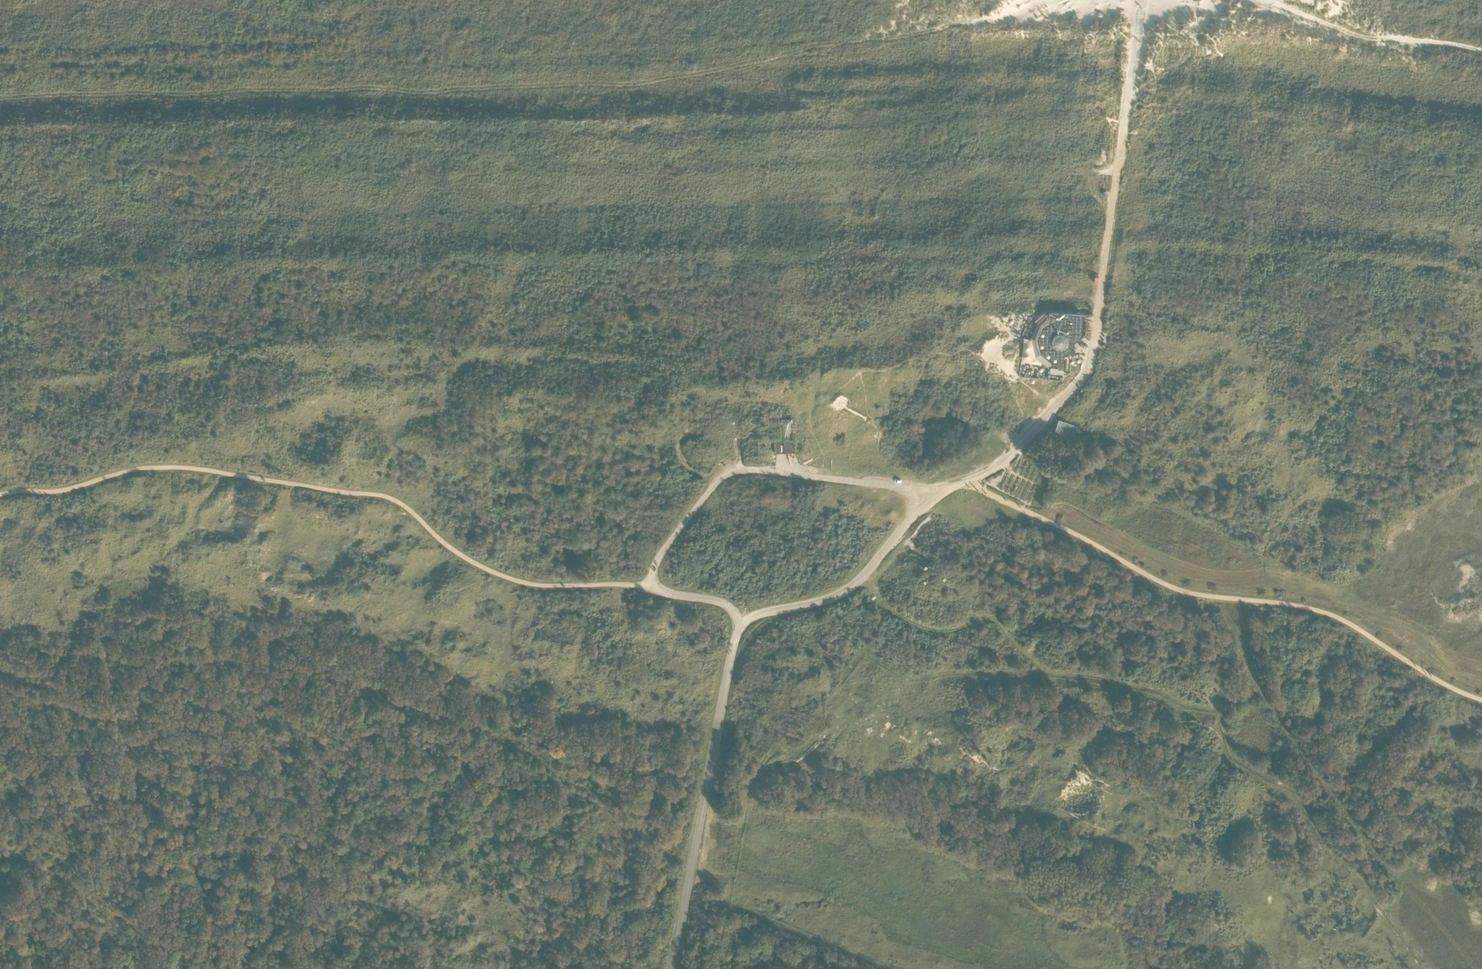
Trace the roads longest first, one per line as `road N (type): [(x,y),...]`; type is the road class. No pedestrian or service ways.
road 1 (track): [(1072,0),(644,82),(0,99)]
road 2 (track): [(968,479),(1002,465),(1090,371),(1139,22)]
road 3 (unclassified): [(742,624),(721,602),(649,584),(665,547),(721,477),(742,468),(926,494)]
road 4 (unclassified): [(672,968),(742,624)]
road 5 (unclassified): [(742,624),(852,586),(926,494)]
road 6 (track): [(1481,53),(1414,45),(1260,0)]

